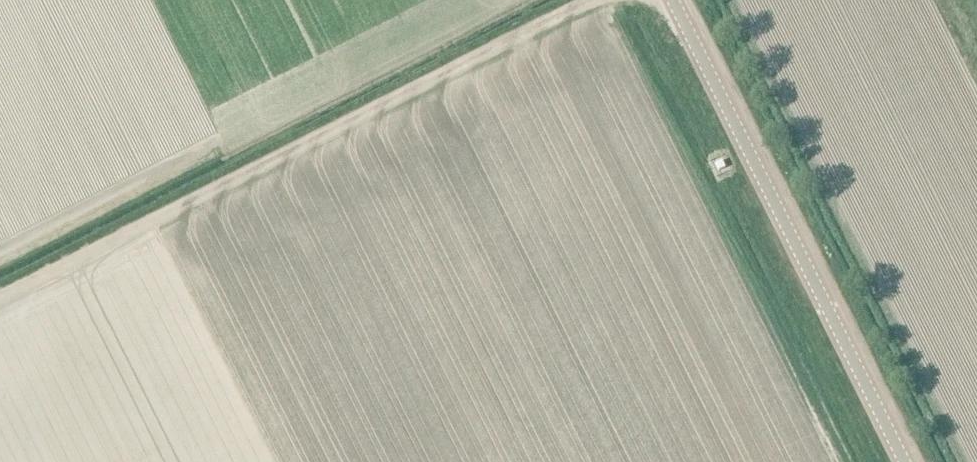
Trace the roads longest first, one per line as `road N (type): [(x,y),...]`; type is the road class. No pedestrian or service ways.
road 1 (tertiary): [(903,461),(671,0)]

